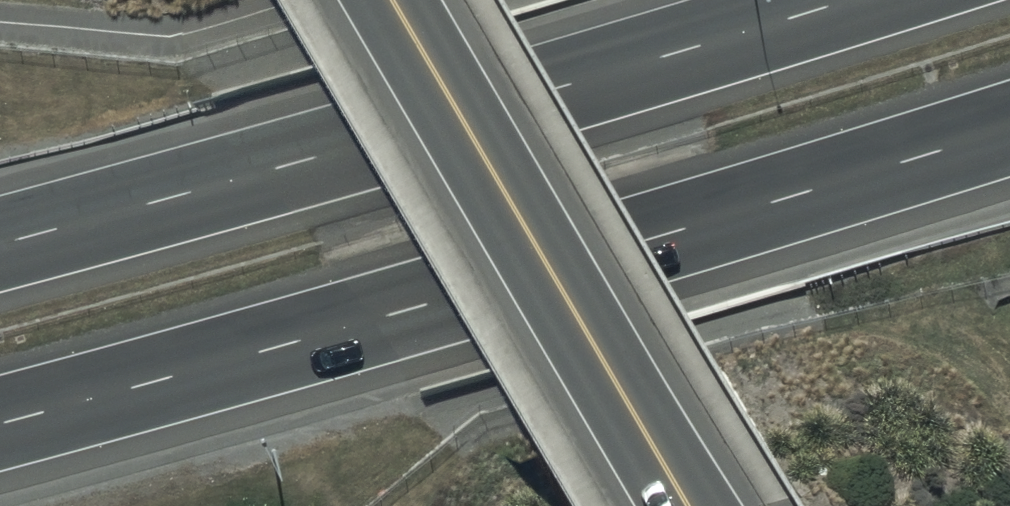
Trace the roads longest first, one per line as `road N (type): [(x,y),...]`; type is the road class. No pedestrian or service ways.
road 1 (motorway): [(1009,129),(453,298),(0,423)]
road 2 (motorway): [(0,243),(845,0)]
road 3 (secondary): [(686,505),(393,0)]

